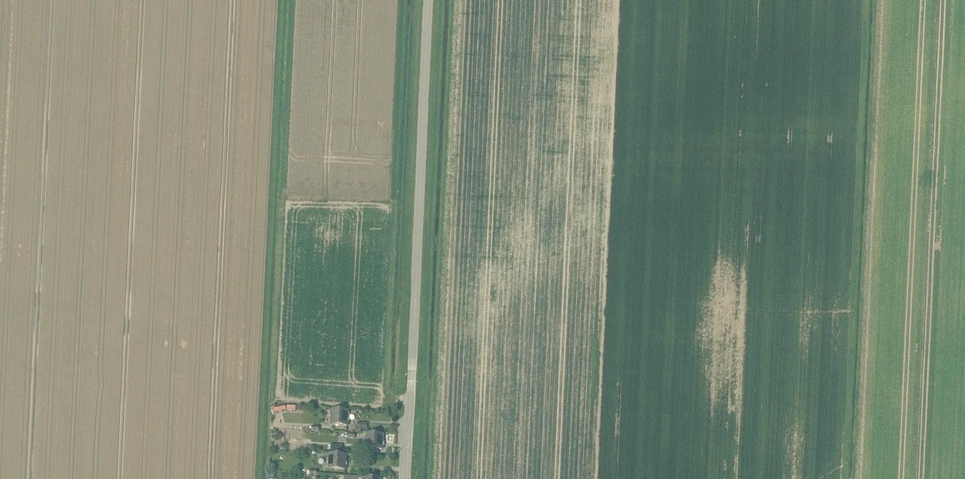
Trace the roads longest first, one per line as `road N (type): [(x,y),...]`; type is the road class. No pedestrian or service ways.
road 1 (unclassified): [(404,478),(428,0)]
road 2 (track): [(857,478),(879,0)]

